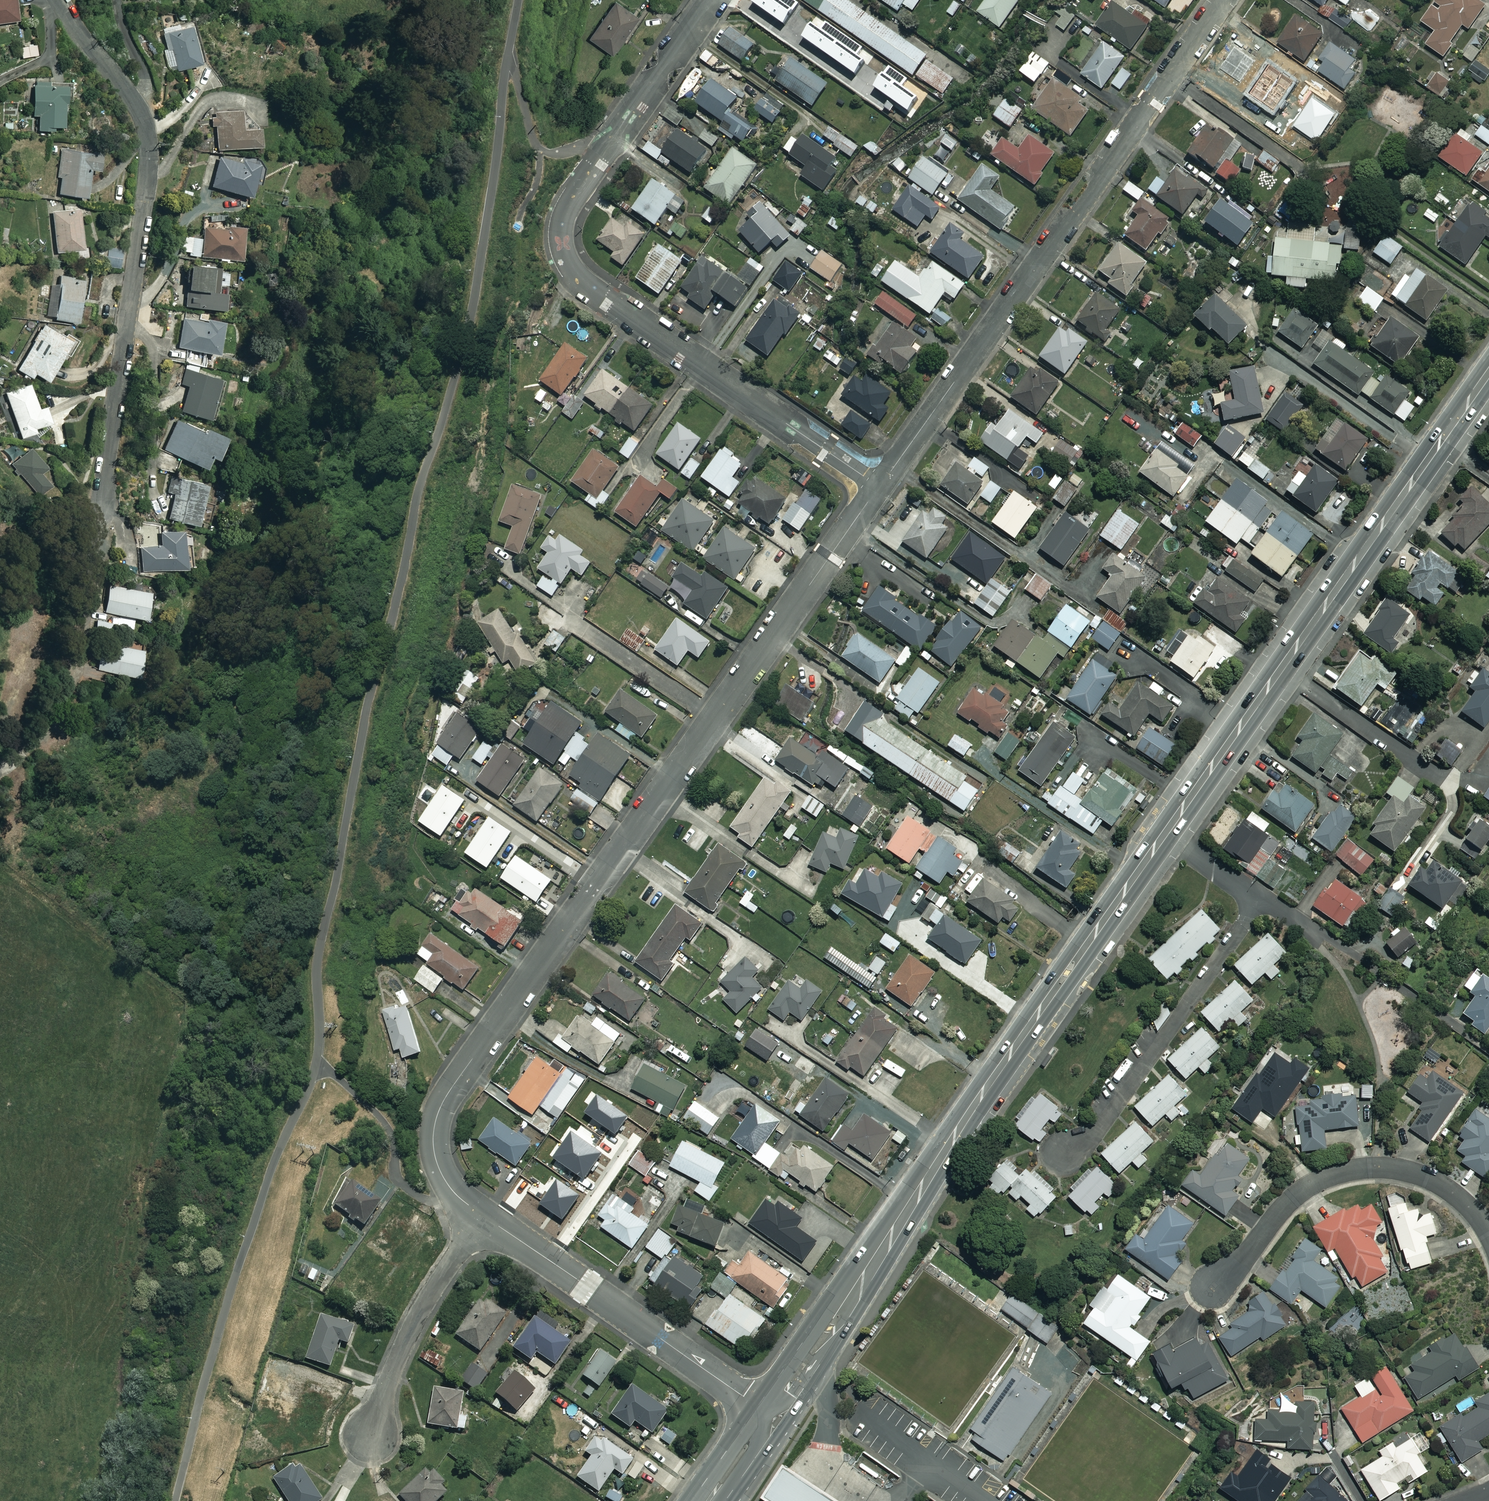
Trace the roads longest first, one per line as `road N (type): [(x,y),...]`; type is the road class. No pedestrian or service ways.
road 1 (secondary): [(1488,373),(982,1093),(769,1414)]
road 2 (residential): [(483,1216),(459,1197),(436,1162),(433,1135),(443,1101),(879,487)]
road 3 (residential): [(879,487),(595,293),(562,256),(564,212),(712,0)]
road 4 (residential): [(78,654),(150,160),(137,106),(57,0)]
road 5 (residential): [(879,487),(1223,0)]
road 6 (residential): [(1488,1233),(1459,1199),(1420,1176),(1353,1169),(1292,1198),(1211,1286)]
road 7 (residential): [(369,1440),(416,1318),(483,1216)]
road 8 (residential): [(660,1338),(483,1216)]
road 9 (residential): [(769,1414),(660,1338)]

